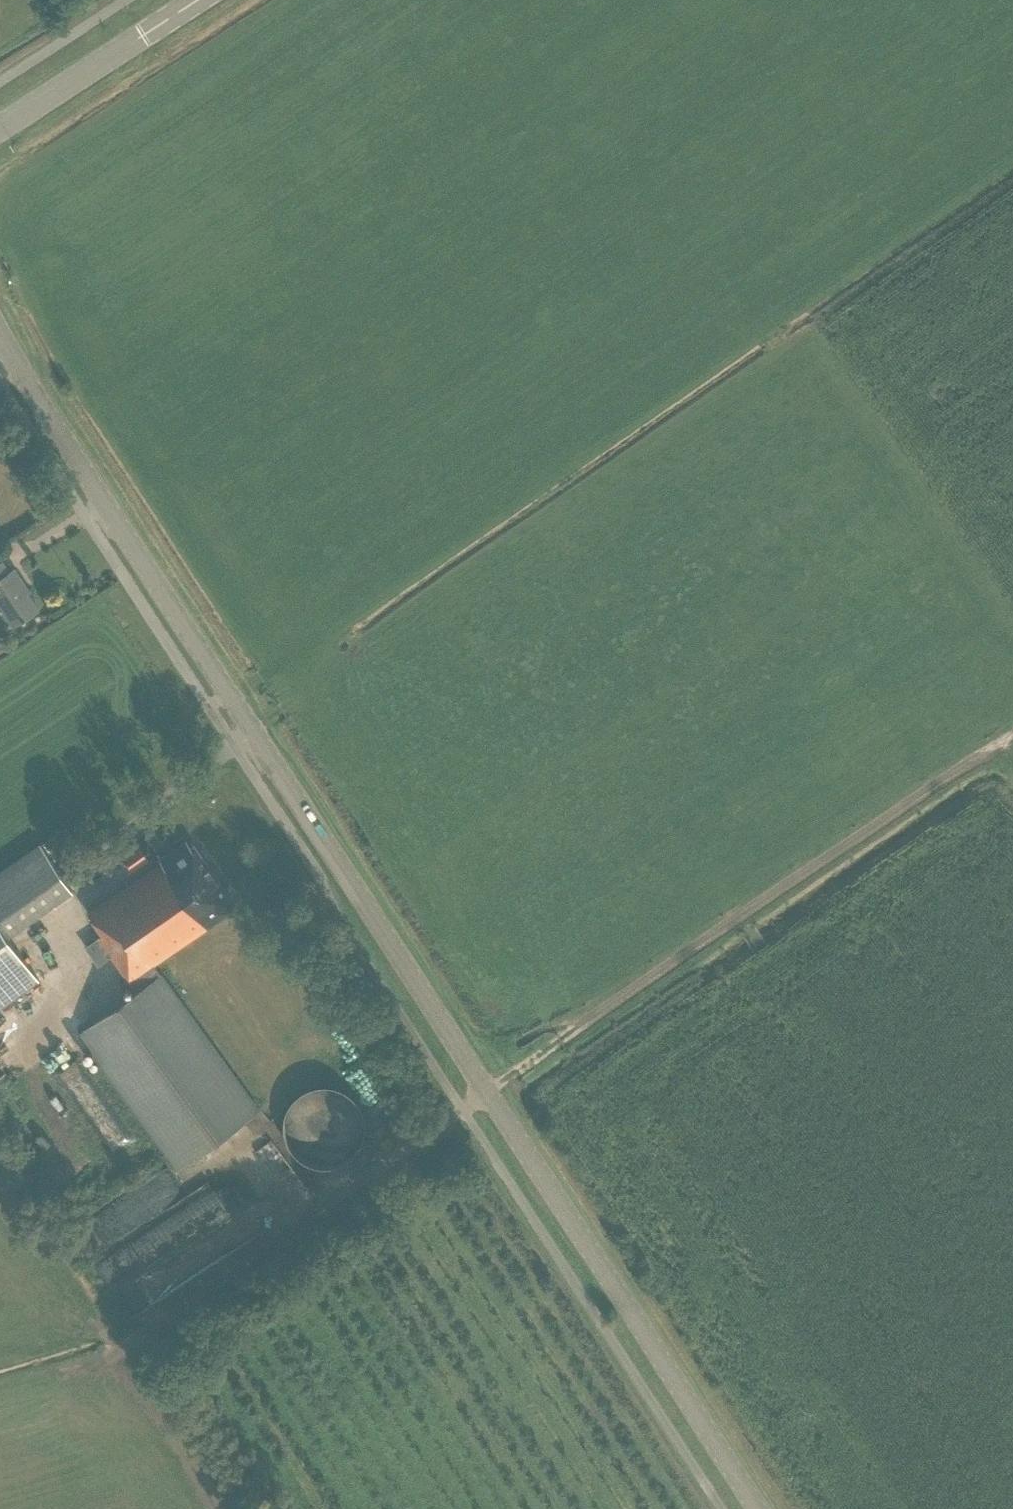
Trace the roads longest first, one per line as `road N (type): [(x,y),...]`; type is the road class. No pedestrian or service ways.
road 1 (tertiary): [(757,1508),(0,336)]
road 2 (secondary): [(0,128),(199,0)]

